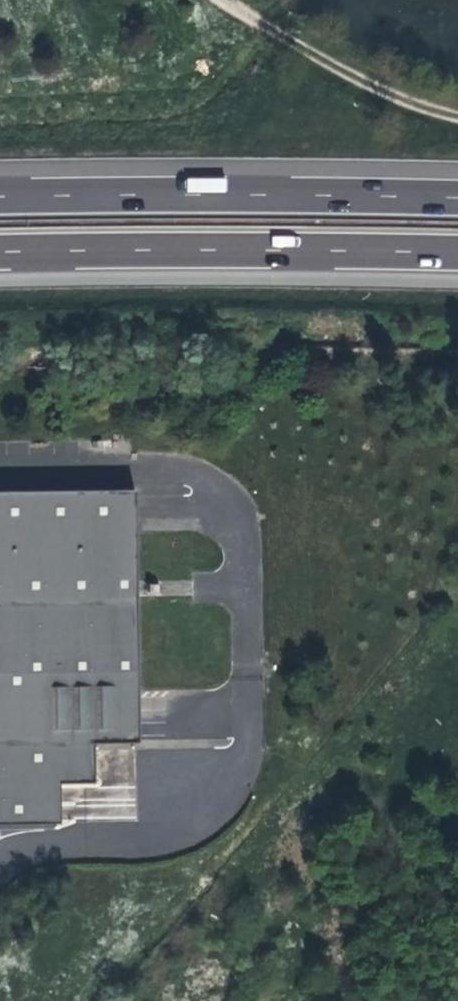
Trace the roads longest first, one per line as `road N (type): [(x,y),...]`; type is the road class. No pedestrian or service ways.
road 1 (motorway): [(0,252),(457,254)]
road 2 (motorway): [(457,199),(0,197)]
road 3 (track): [(226,0),(333,68),(457,117)]

